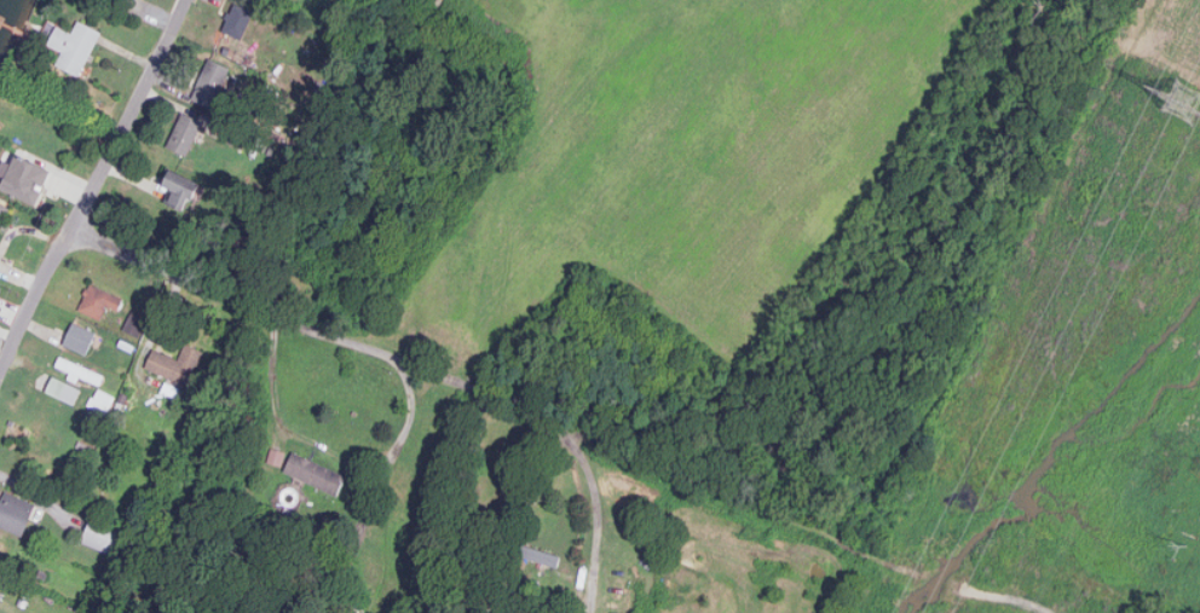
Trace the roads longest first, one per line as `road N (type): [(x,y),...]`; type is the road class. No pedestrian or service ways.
road 1 (residential): [(1044,612),(913,571),(69,230)]
road 2 (residential): [(0,374),(185,0)]

